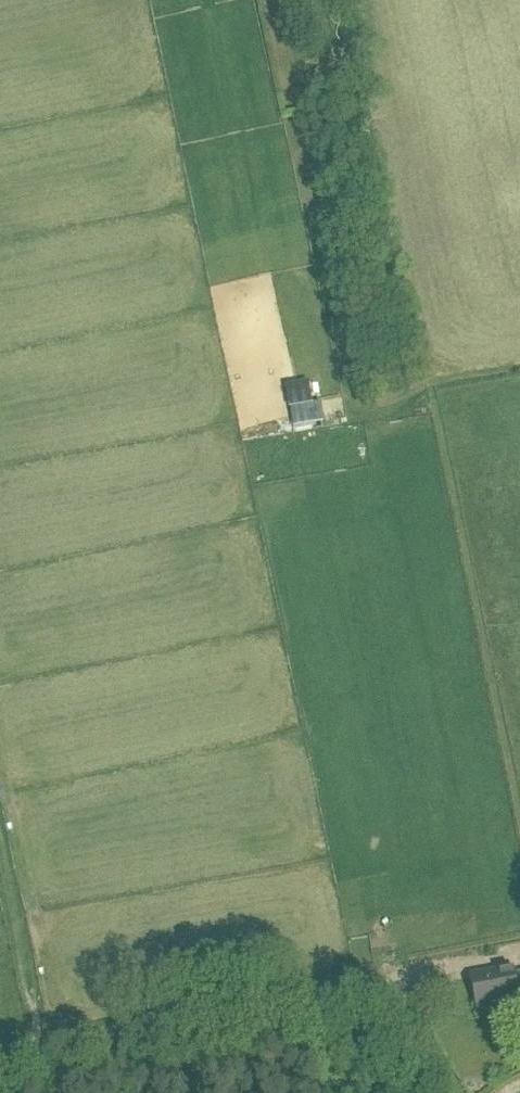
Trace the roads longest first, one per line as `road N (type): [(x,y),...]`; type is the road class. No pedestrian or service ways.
road 1 (unclassified): [(443,1092),(397,1020),(361,1003),(0,1064)]
road 2 (track): [(519,366),(384,393),(353,389),(344,375),(294,114)]

